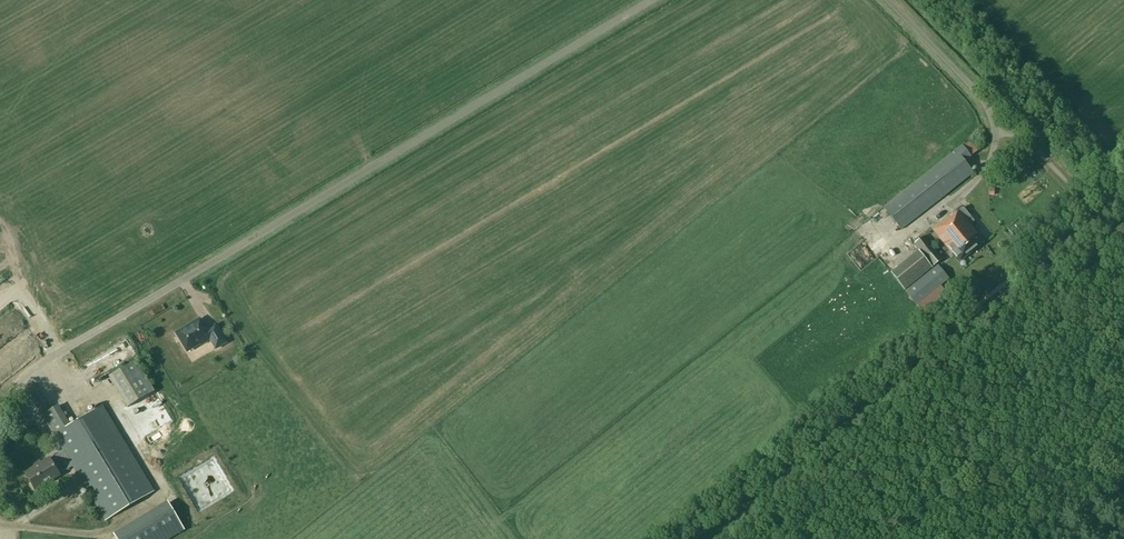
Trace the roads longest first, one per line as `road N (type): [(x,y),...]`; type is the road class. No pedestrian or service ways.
road 1 (track): [(1123,190),(700,538)]
road 2 (unclassified): [(994,134),(975,91),(887,0)]

